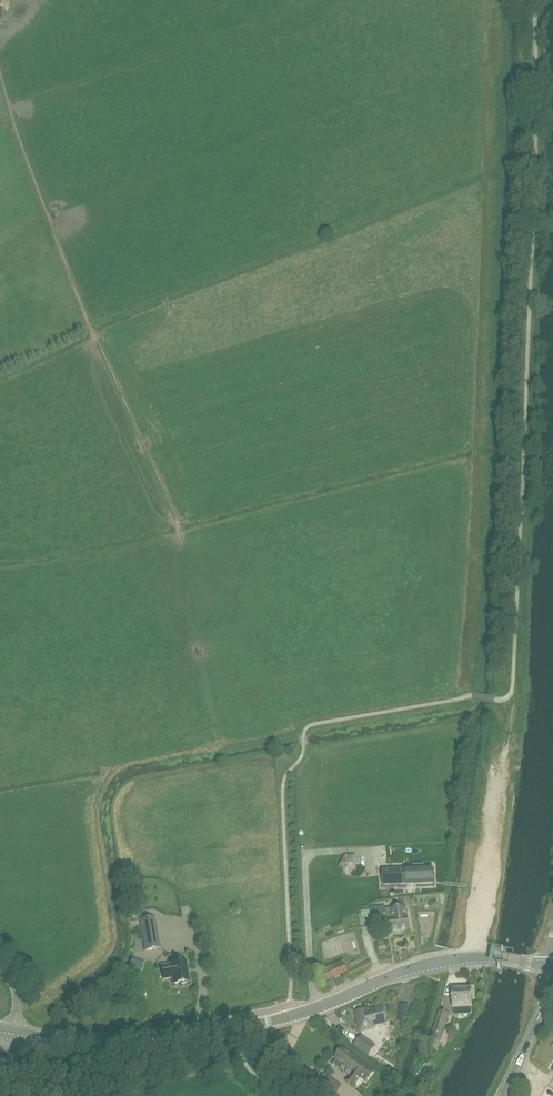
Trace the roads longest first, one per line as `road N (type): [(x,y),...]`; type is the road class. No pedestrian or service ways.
road 1 (tertiary): [(14,1033),(122,1039),(205,1032),(301,1012),(408,968),(488,958)]
road 2 (track): [(136,760),(304,732)]
road 3 (tertiary): [(500,1095),(552,976)]

